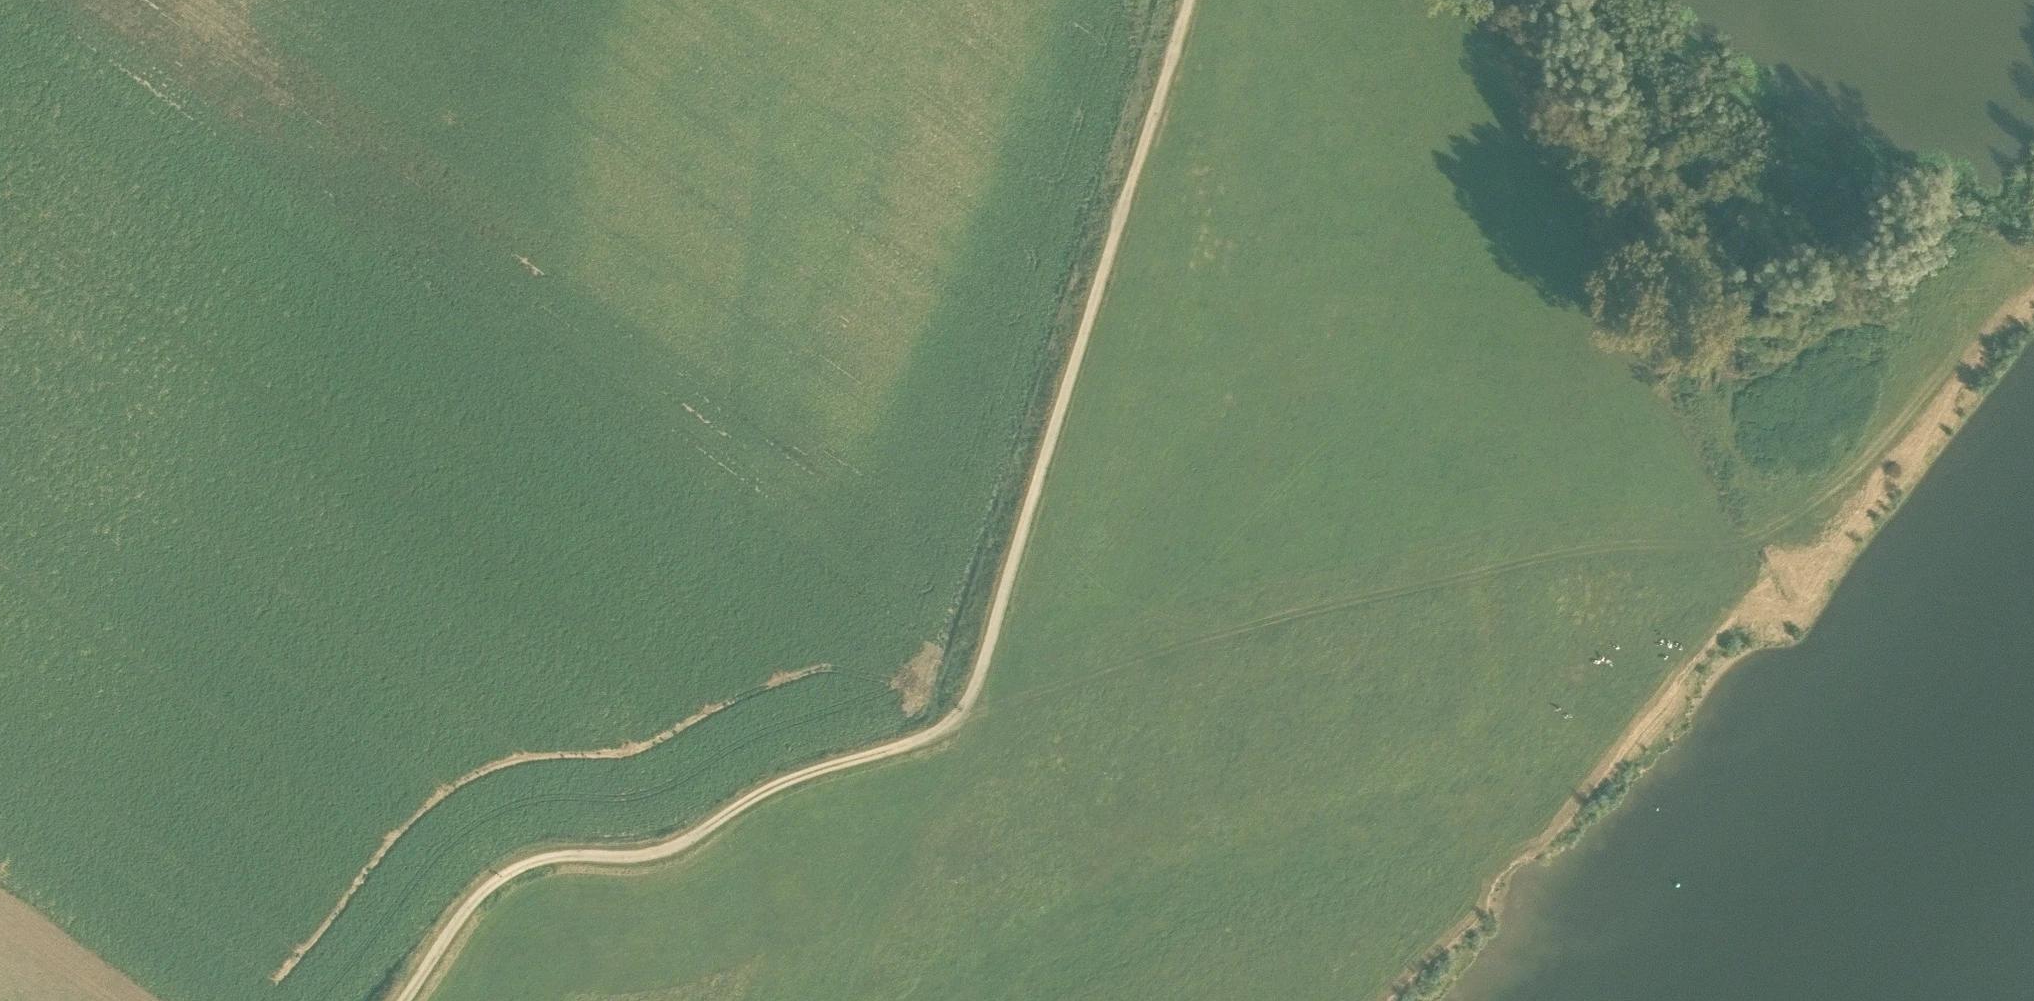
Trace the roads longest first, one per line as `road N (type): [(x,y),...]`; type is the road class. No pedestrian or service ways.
road 1 (track): [(402,1000),(470,903),(519,863),(657,852),(790,774),(916,741),(956,721),(972,698),(1188,0)]

